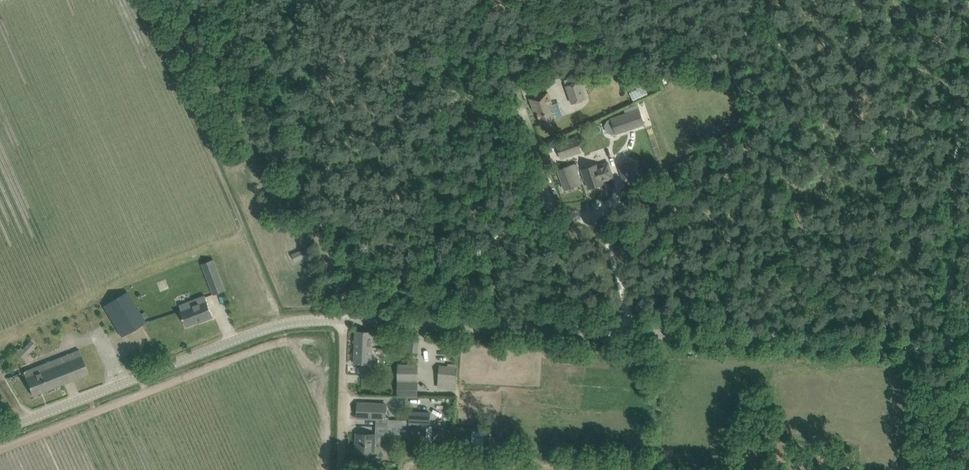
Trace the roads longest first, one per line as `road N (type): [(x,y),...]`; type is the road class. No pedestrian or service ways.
road 1 (unclassified): [(0,432),(276,326),(344,322)]
road 2 (unclassified): [(344,322),(214,0)]
road 3 (unclassified): [(647,334),(964,350)]
road 4 (track): [(944,346),(968,62)]
road 5 (unclassified): [(379,323),(647,334)]
road 6 (unclassified): [(379,323),(557,198)]
road 7 (unclassified): [(647,334),(578,211),(557,198)]
road 8 (track): [(339,469),(344,322)]
road 9 (track): [(954,469),(964,350)]

